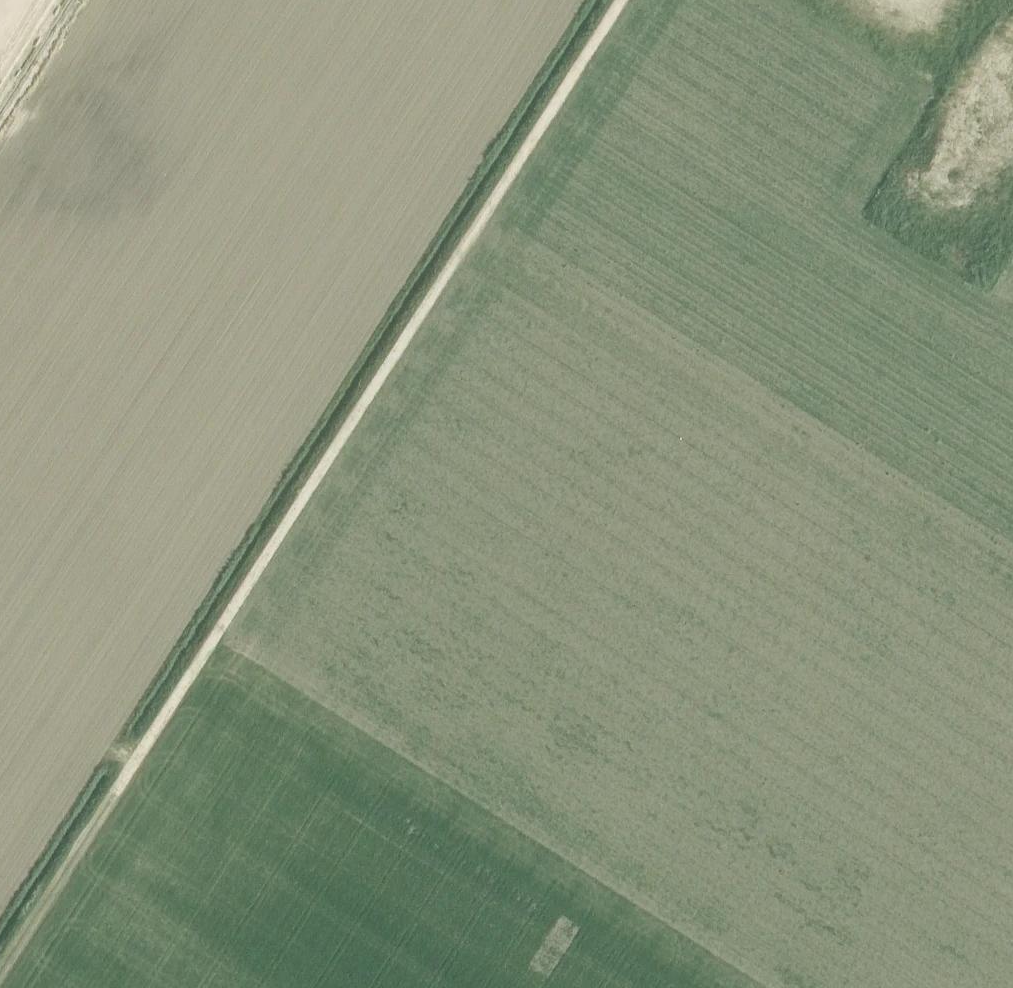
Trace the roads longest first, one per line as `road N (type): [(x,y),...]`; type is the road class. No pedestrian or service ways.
road 1 (unclassified): [(943,224),(1012,109)]

